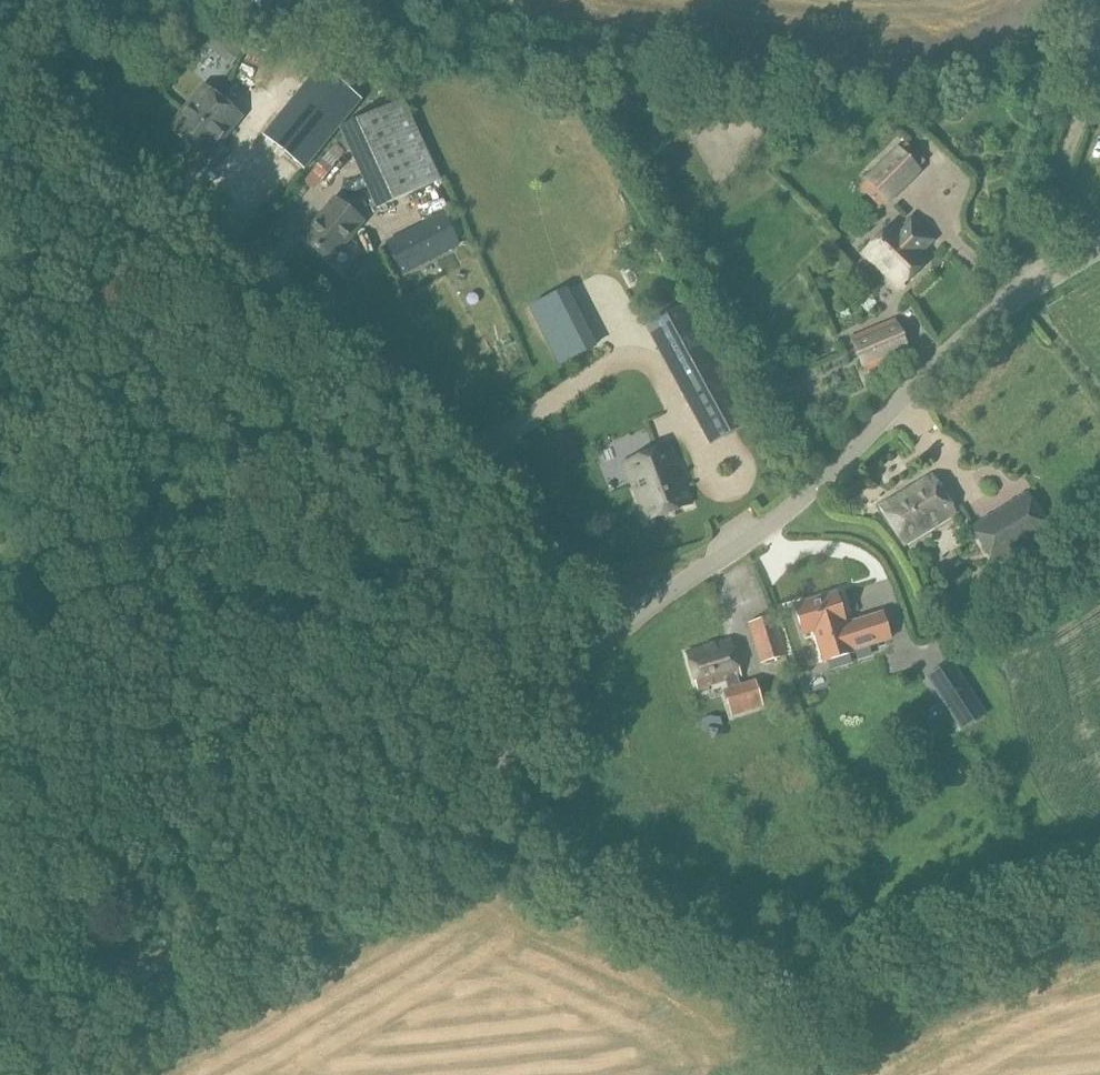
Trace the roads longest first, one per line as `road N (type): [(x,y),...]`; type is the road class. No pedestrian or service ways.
road 1 (unclassified): [(0,1002),(254,915),(426,820),(477,783),(578,668),(651,608)]
road 2 (unclassified): [(651,608),(815,491),(970,333),(1099,250)]
road 3 (unclassified): [(651,608),(574,562),(360,350),(233,247)]
road 4 (track): [(233,247),(102,143),(0,75)]

